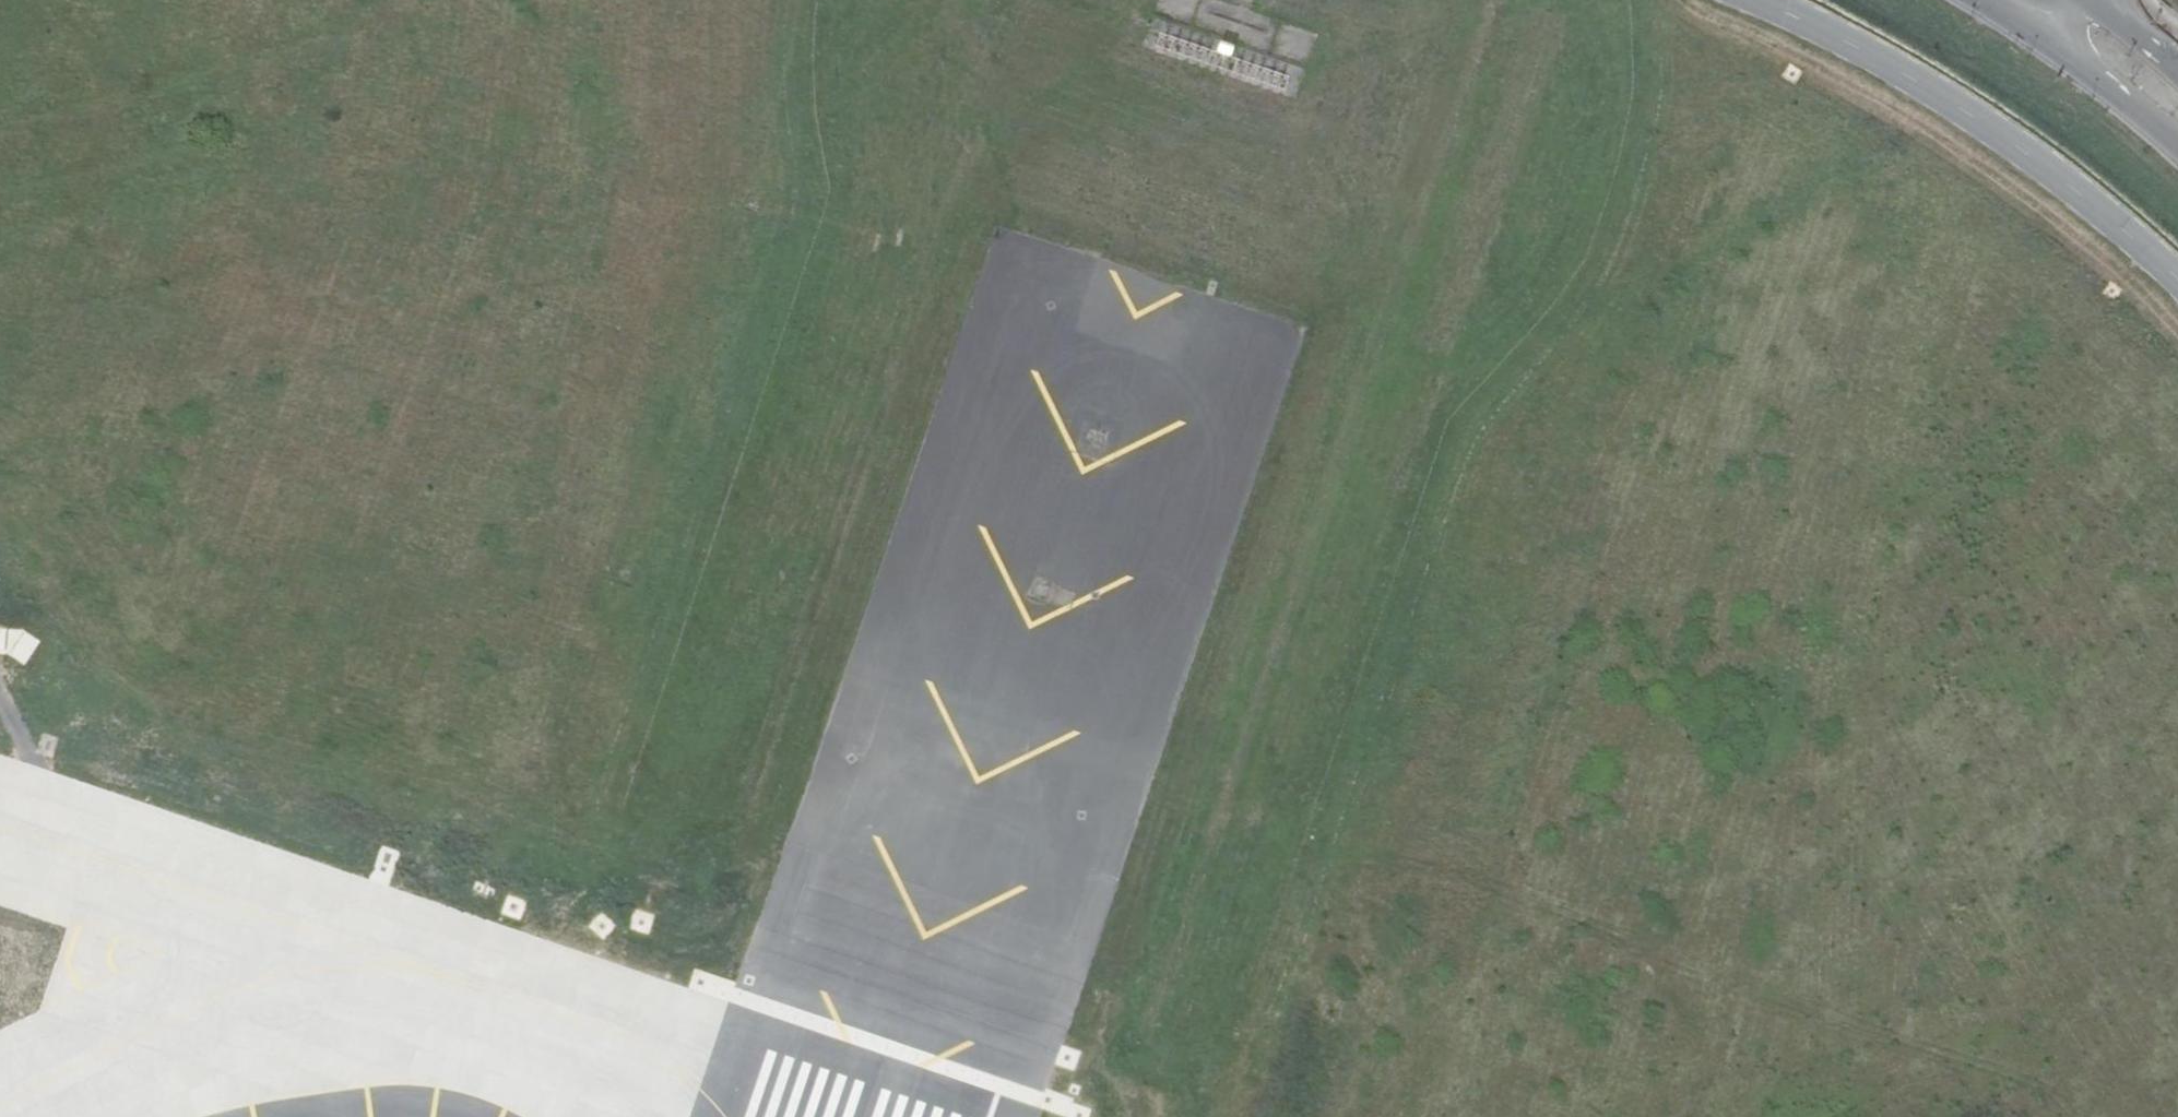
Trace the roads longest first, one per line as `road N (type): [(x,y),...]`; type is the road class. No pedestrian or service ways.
road 1 (secondary): [(2177,106),(2056,9)]

